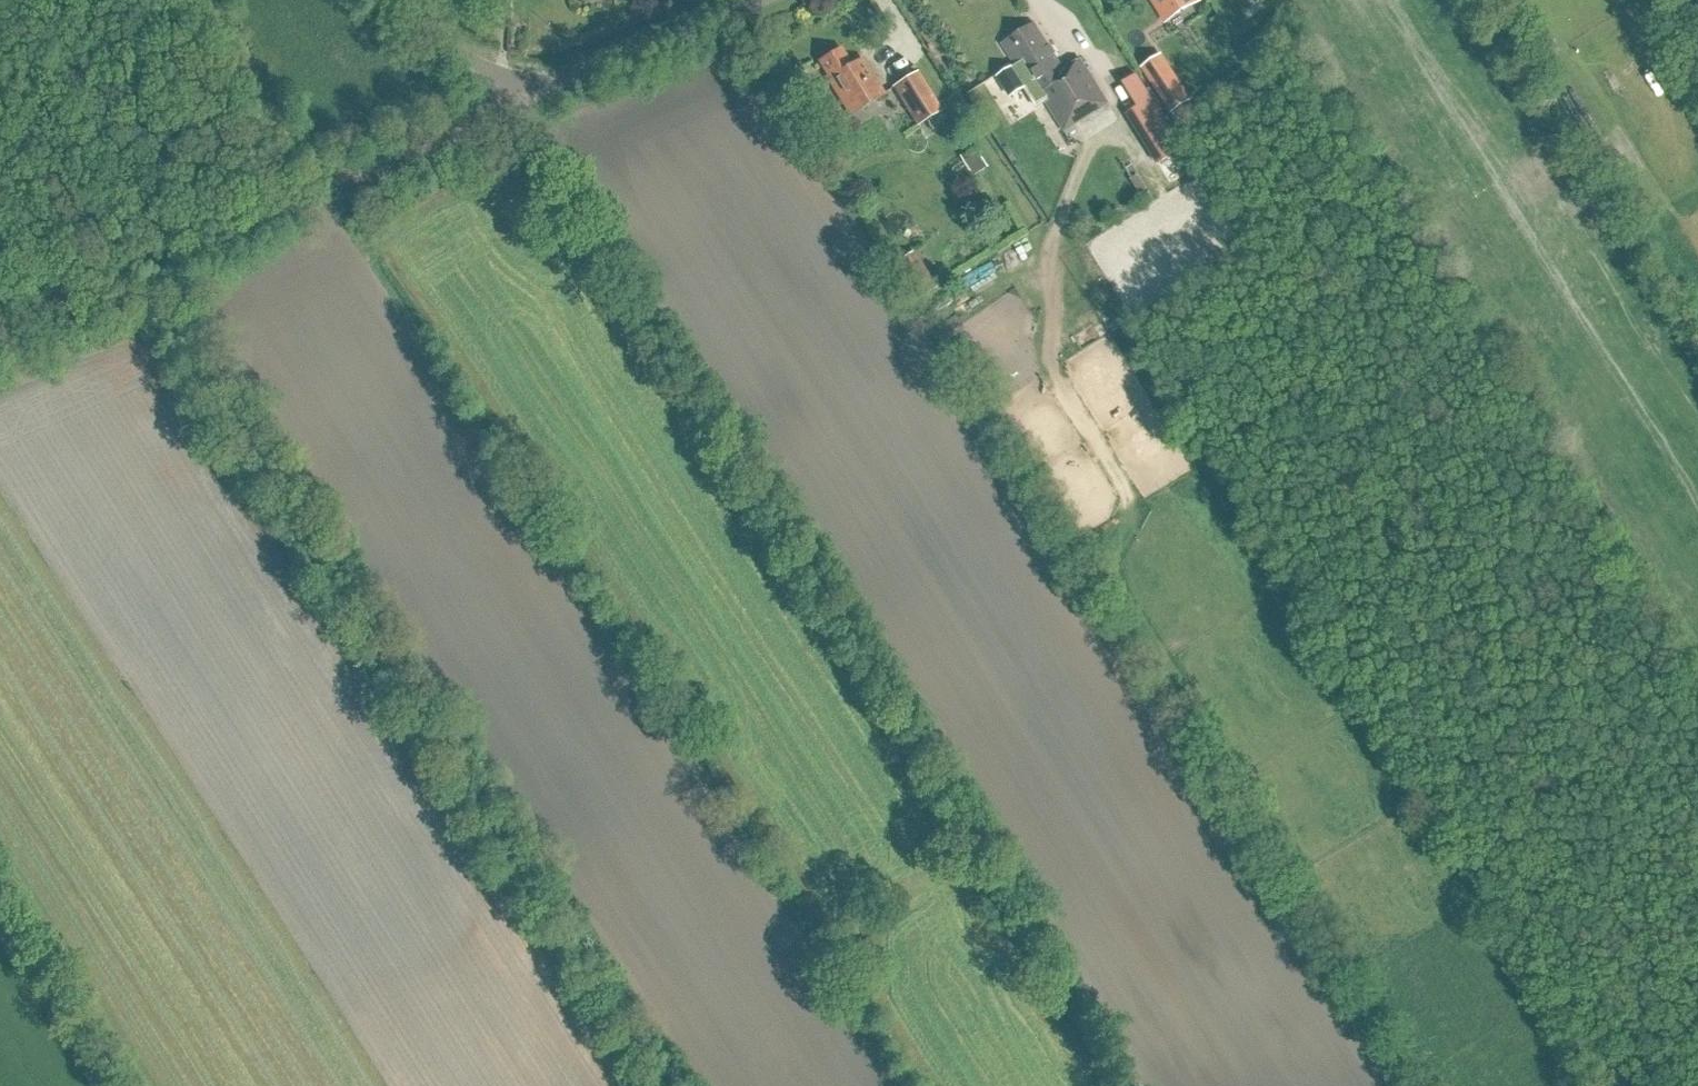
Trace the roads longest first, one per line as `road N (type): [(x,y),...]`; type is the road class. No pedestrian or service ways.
road 1 (track): [(475,125),(0,323)]
road 2 (residential): [(522,99),(758,0)]
road 3 (residential): [(522,99),(462,58),(411,0)]

